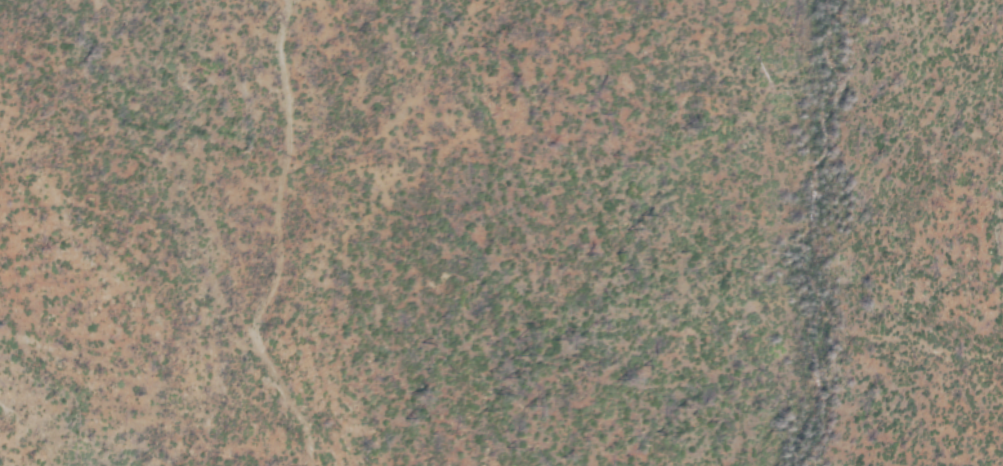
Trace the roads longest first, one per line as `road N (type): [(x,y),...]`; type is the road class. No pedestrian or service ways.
road 1 (track): [(284,0),(289,141),(275,195),(268,301),(256,320),(262,360),(323,465)]

